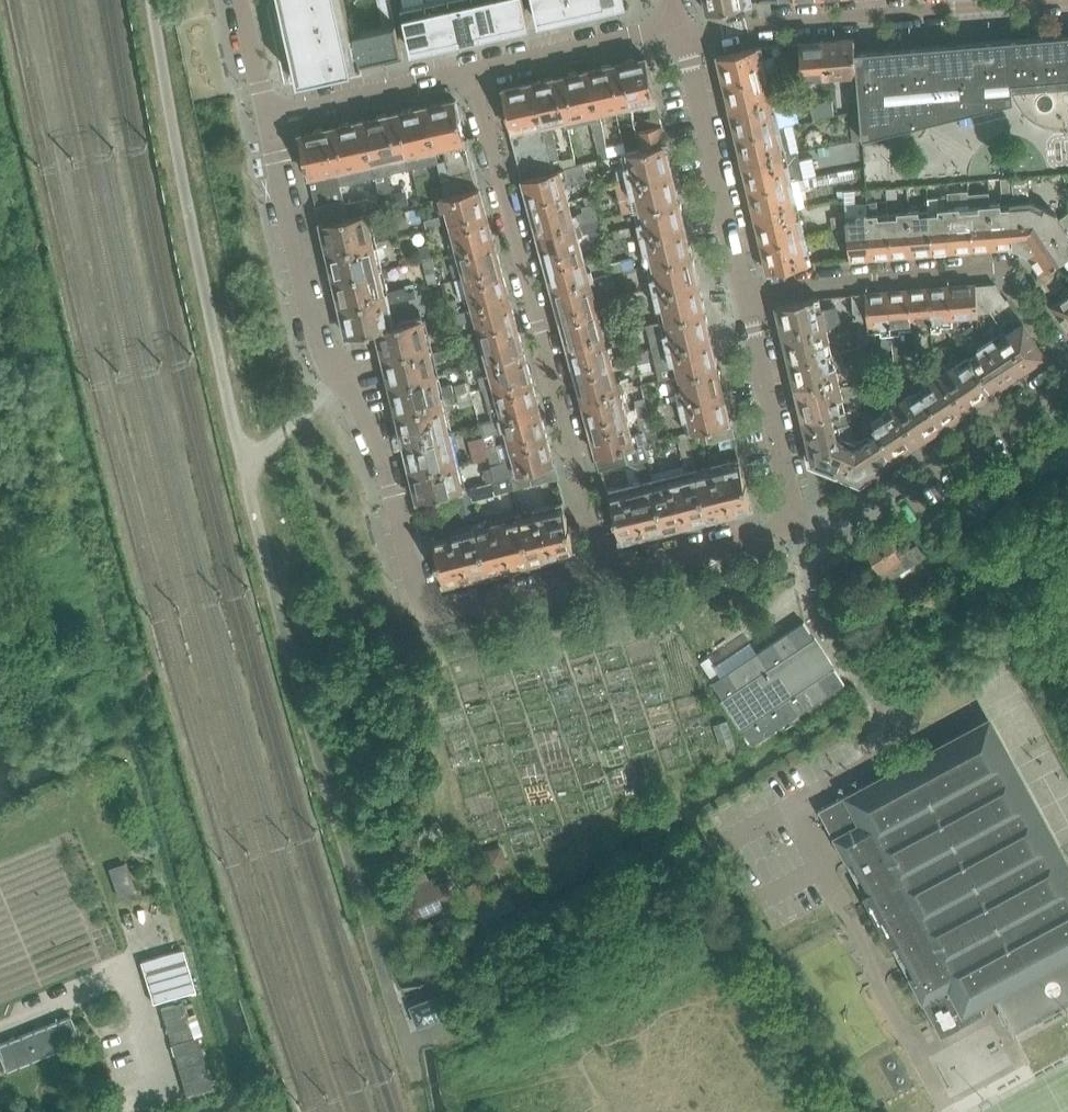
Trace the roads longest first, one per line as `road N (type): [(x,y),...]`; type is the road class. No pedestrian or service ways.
road 1 (residential): [(426,611),(372,426),(319,338),(266,119)]
road 2 (residential): [(471,73),(606,574)]
road 3 (residential): [(745,300),(819,284),(1001,268),(1067,369)]
road 4 (residential): [(684,41),(775,22),(1059,0)]
road 5 (residential): [(798,527),(876,506),(1067,380)]
road 6 (residential): [(745,300),(684,41)]
road 7 (residential): [(798,527),(745,300)]
road 8 (residential): [(471,73),(678,27)]
road 9 (residential): [(266,119),(471,73)]
road 10 (residential): [(606,574),(798,527)]
road 11 (residential): [(426,611),(443,614),(606,574)]
road 12 (residential): [(266,119),(240,0)]

